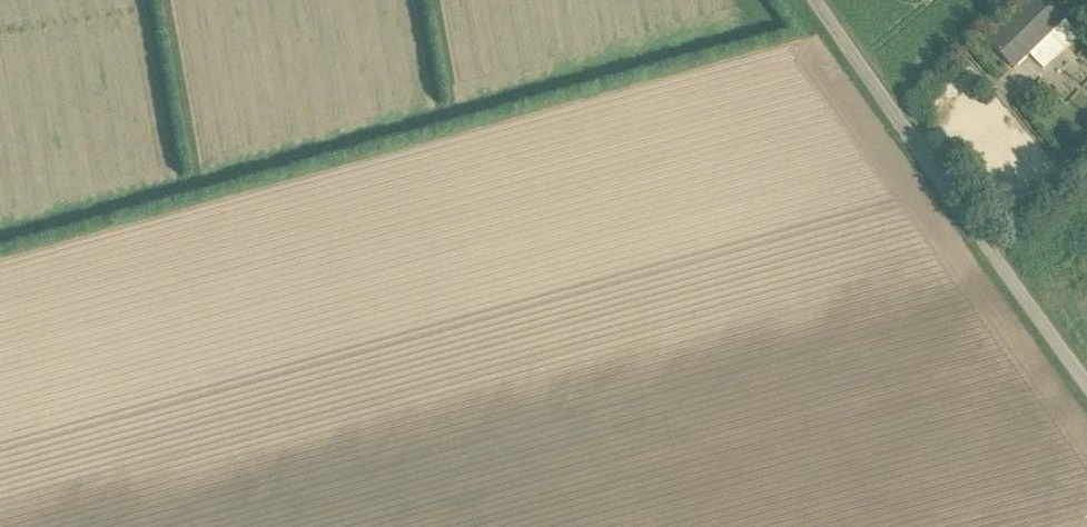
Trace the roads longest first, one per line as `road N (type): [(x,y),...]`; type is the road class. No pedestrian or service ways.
road 1 (unclassified): [(1086,382),(815,0)]

